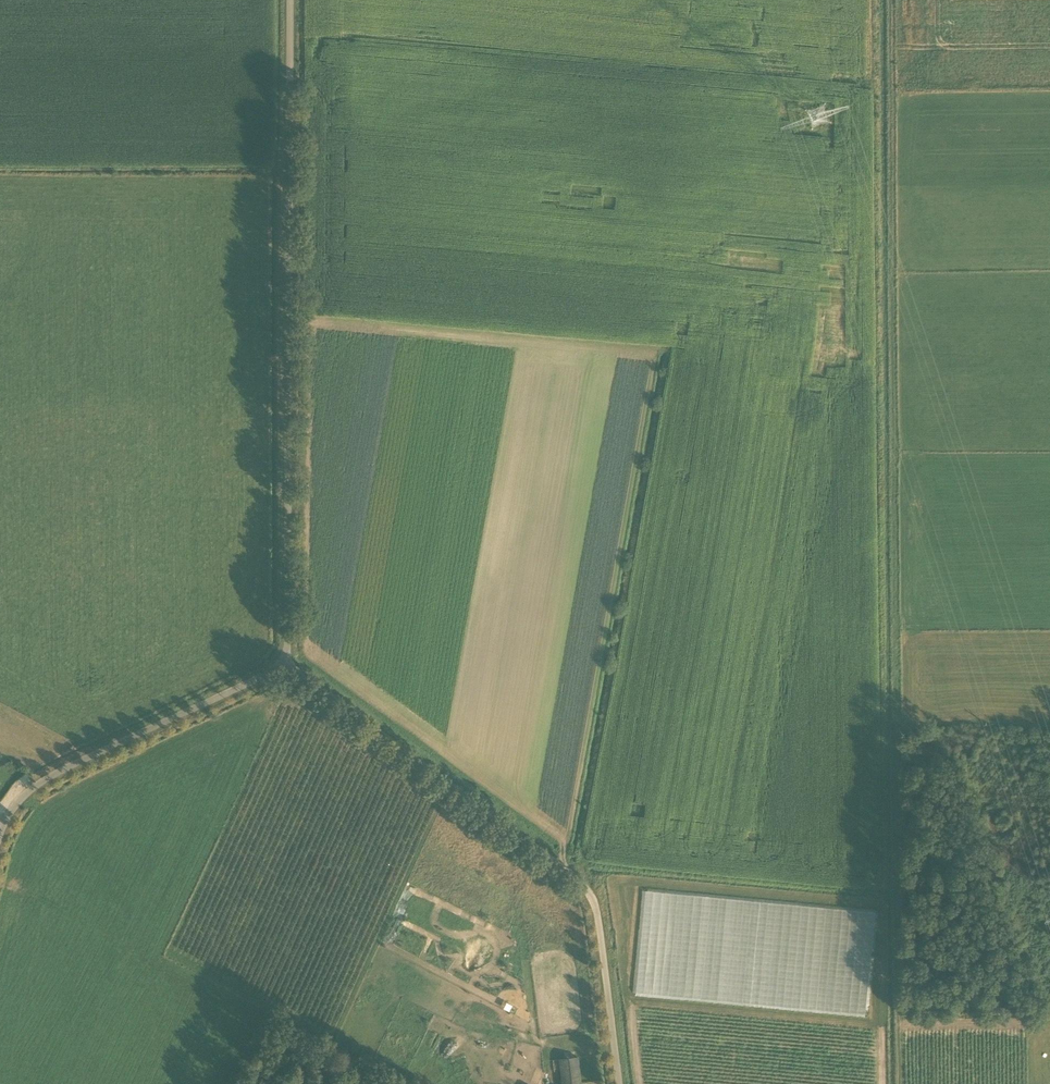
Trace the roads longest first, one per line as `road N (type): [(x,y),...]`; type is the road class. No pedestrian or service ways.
road 1 (unclassified): [(289,673),(292,0)]
road 2 (unclassified): [(625,1083),(605,927),(579,881),(312,678),(289,673)]
road 3 (unclassified): [(0,840),(14,806),(39,784),(260,678),(289,673)]

